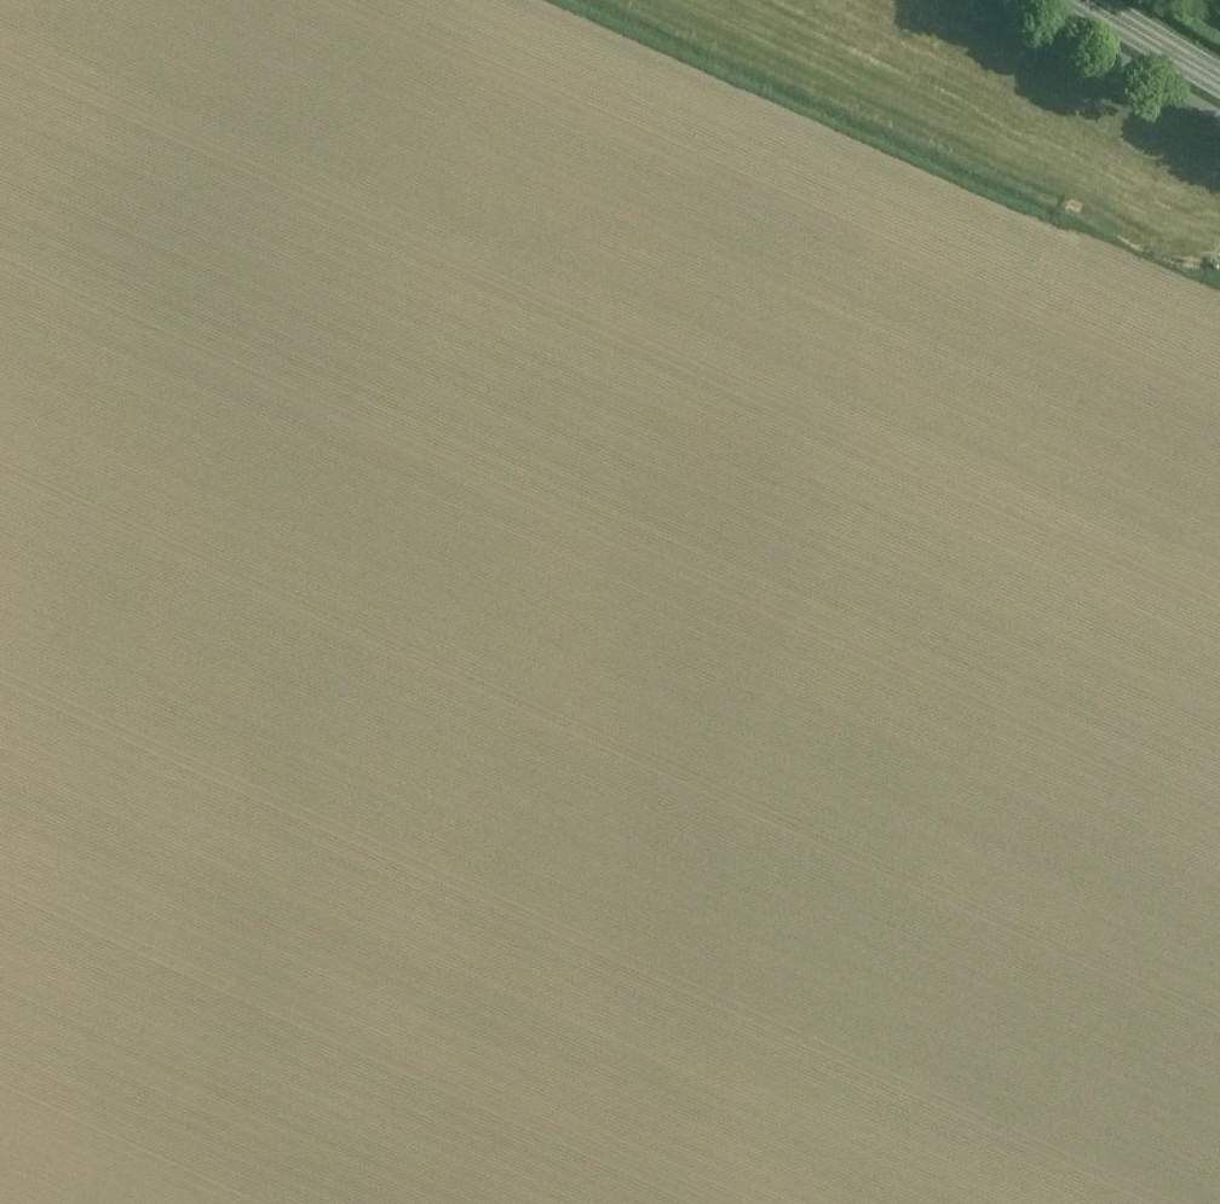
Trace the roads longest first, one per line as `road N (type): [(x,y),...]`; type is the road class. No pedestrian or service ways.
road 1 (secondary): [(1219,80),(1083,0)]

